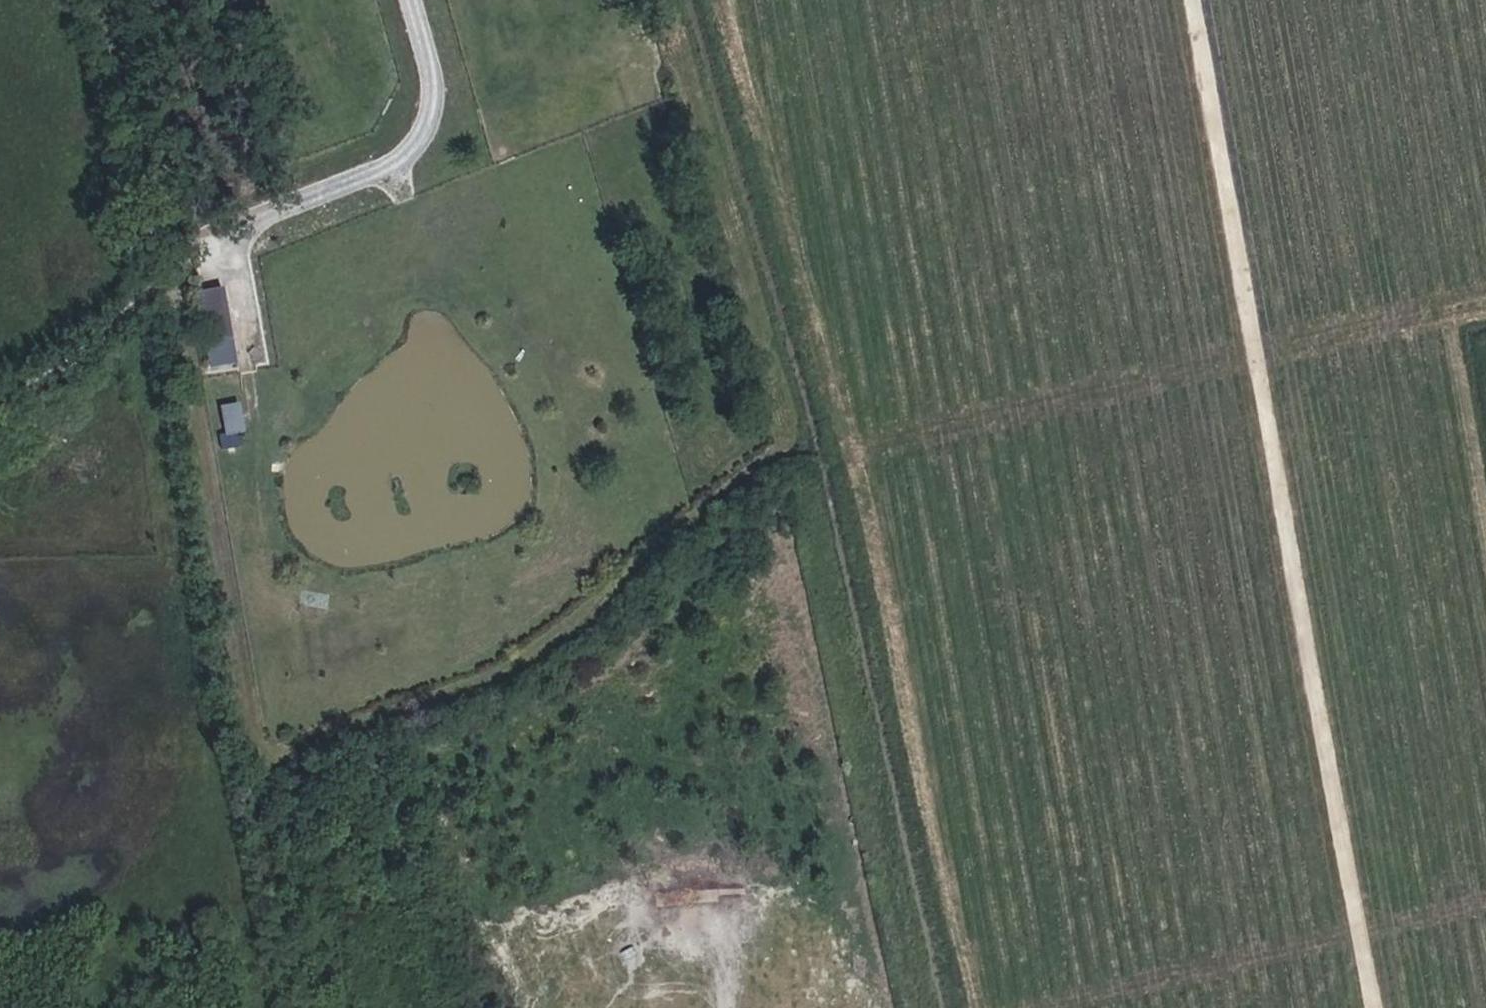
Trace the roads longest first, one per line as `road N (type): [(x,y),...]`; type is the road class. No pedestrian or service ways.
road 1 (residential): [(1373,1007),(1191,0)]
road 2 (residential): [(0,398),(48,385),(126,342),(218,236),(399,157),(427,117),(433,74),(411,0)]

